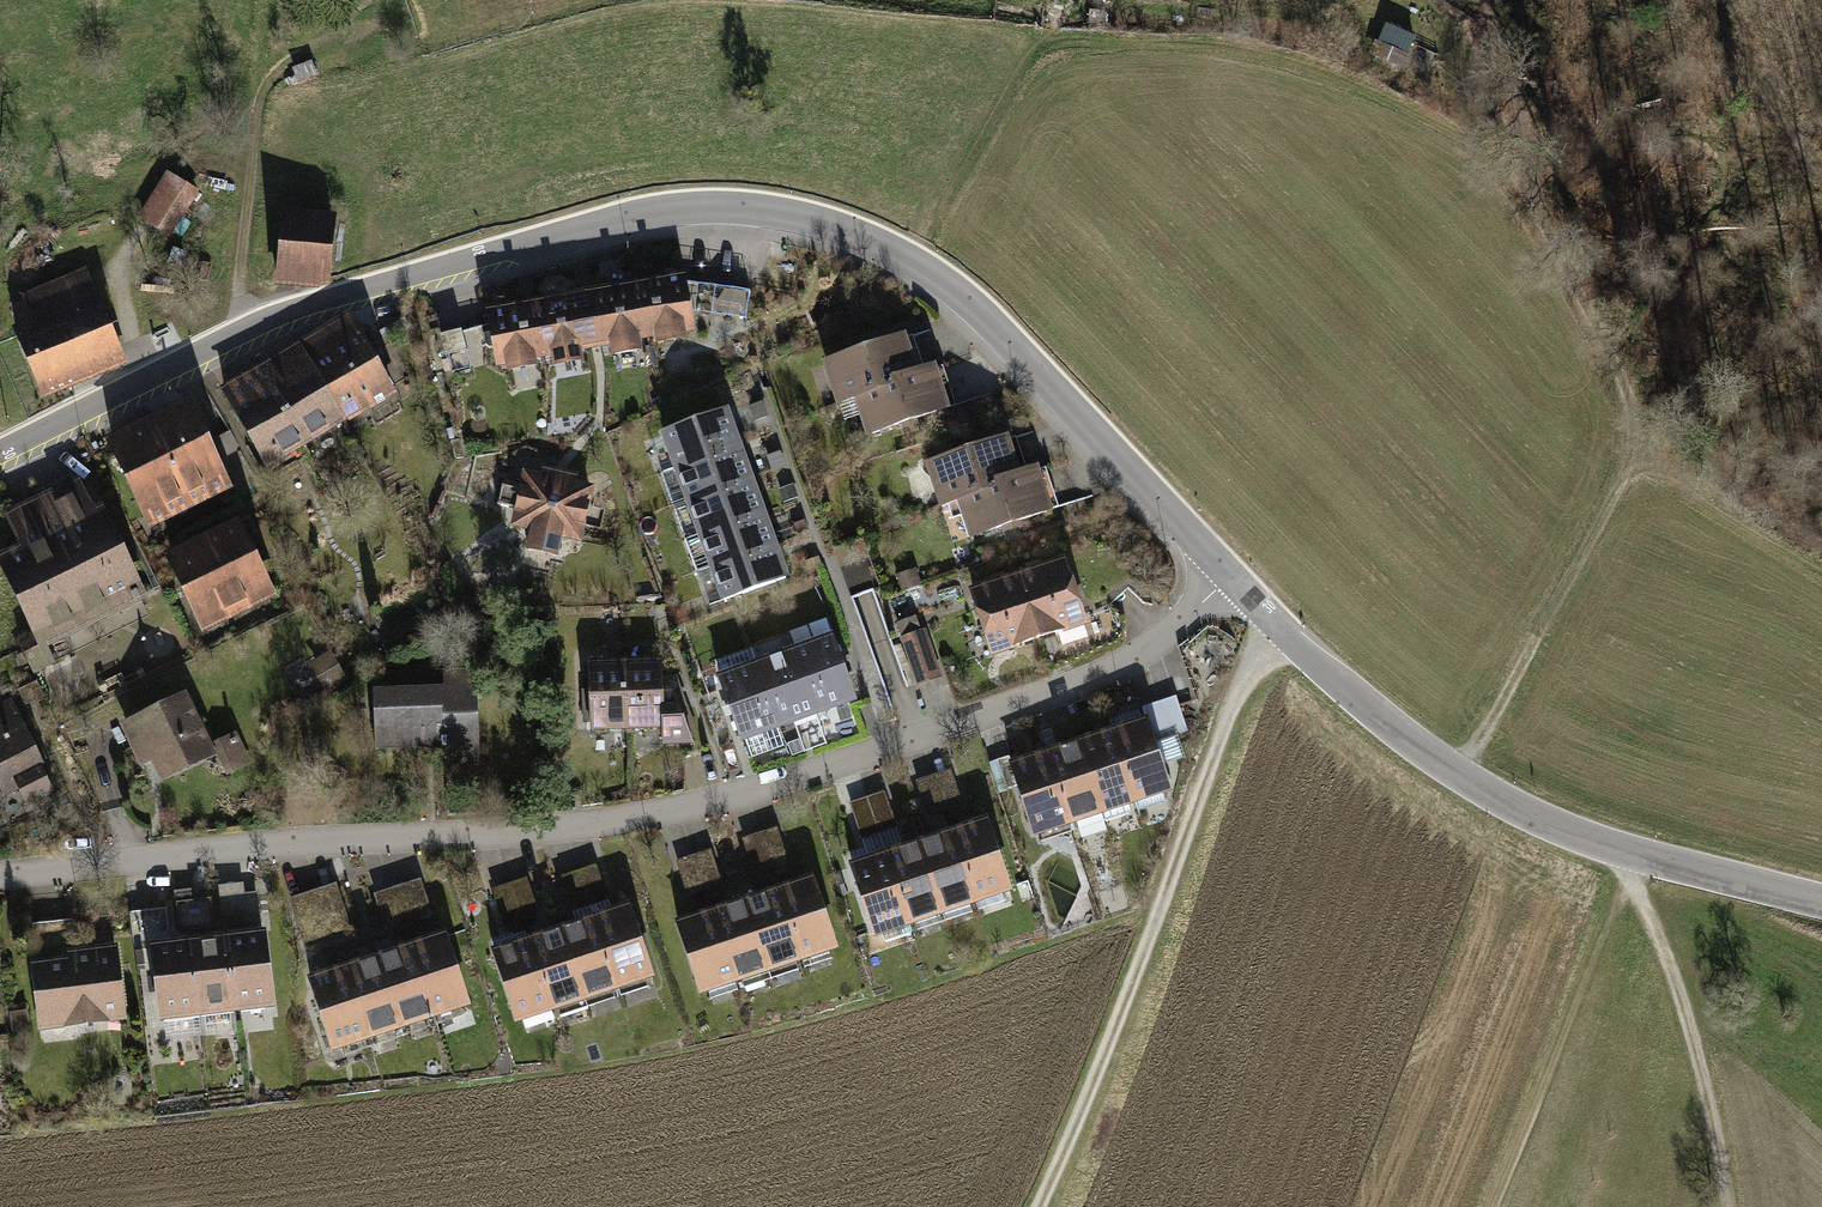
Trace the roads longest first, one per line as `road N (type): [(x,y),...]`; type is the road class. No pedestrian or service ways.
road 1 (tertiary): [(0,454),(241,334),(625,220),(672,210),(783,214),(868,241),(933,275),(1005,338),(1234,591)]
road 2 (residential): [(1234,591),(1165,649),(1077,698),(732,811),(550,848),(268,861),(0,894)]
road 3 (track): [(1449,783),(1641,403),(1552,232),(1479,0)]
road 4 (tertiary): [(1234,591),(1271,634),(1449,783),(1630,864),(1821,915)]
road 5 (track): [(1271,634),(1039,1206)]
road 6 (track): [(1499,1206),(1630,864)]
road 7 (track): [(1721,1206),(1686,1030),(1630,864)]
road 8 (track): [(267,0),(236,291),(241,334)]
road 9 (track): [(1821,169),(1700,0)]

